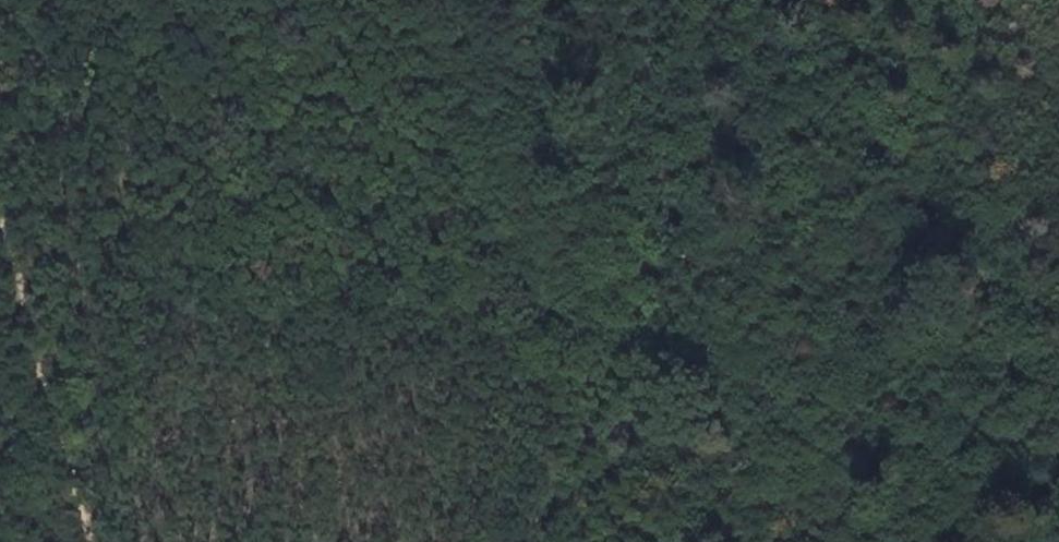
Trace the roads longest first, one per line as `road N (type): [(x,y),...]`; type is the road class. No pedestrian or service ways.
road 1 (track): [(0,193),(48,320),(100,541)]

